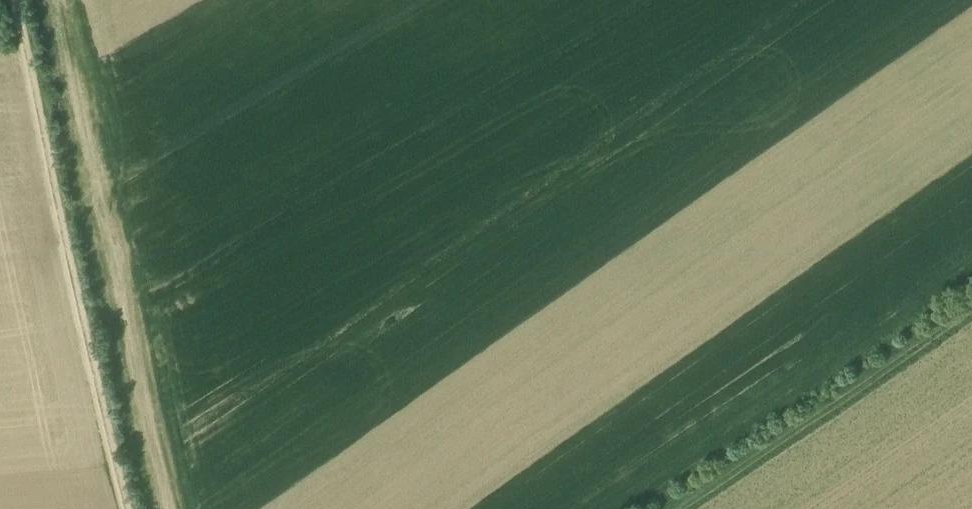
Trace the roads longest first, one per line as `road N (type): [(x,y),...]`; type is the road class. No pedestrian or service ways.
road 1 (track): [(13,0),(129,508)]

